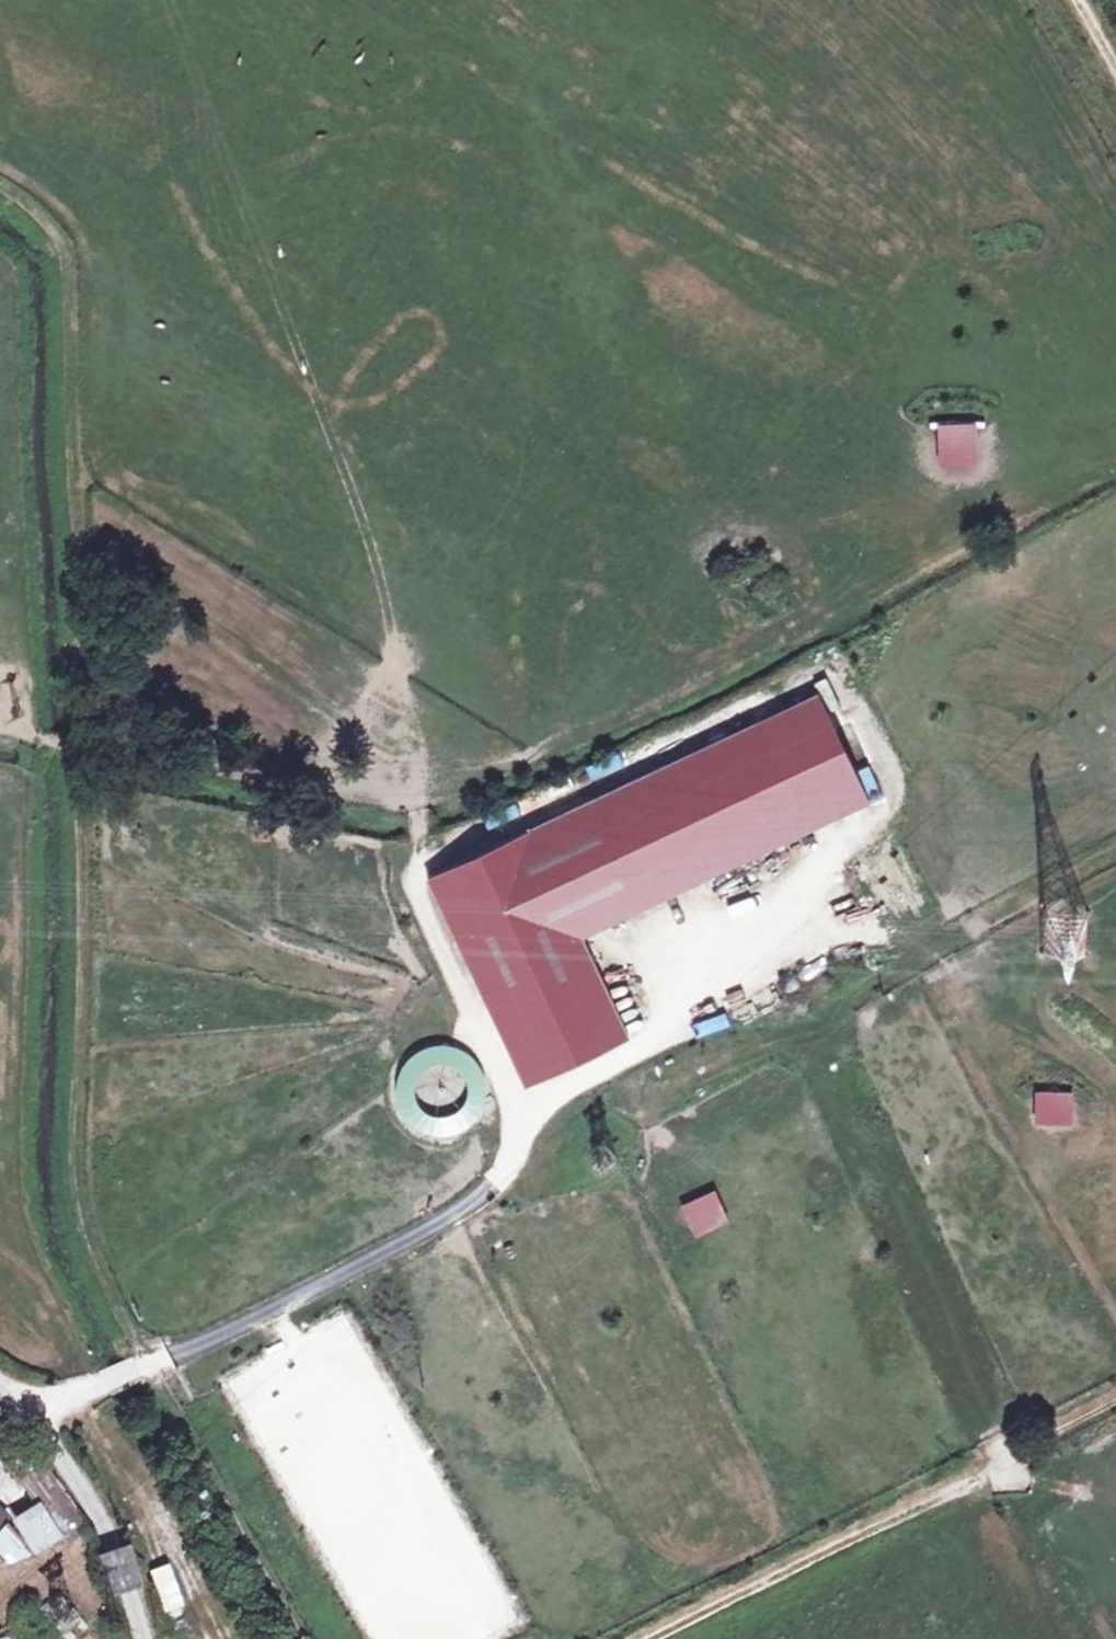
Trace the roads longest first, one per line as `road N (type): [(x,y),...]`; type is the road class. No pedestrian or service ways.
road 1 (track): [(656,1638),(997,1469)]
road 2 (unclassified): [(0,1396),(39,1431),(106,1538),(145,1638)]

